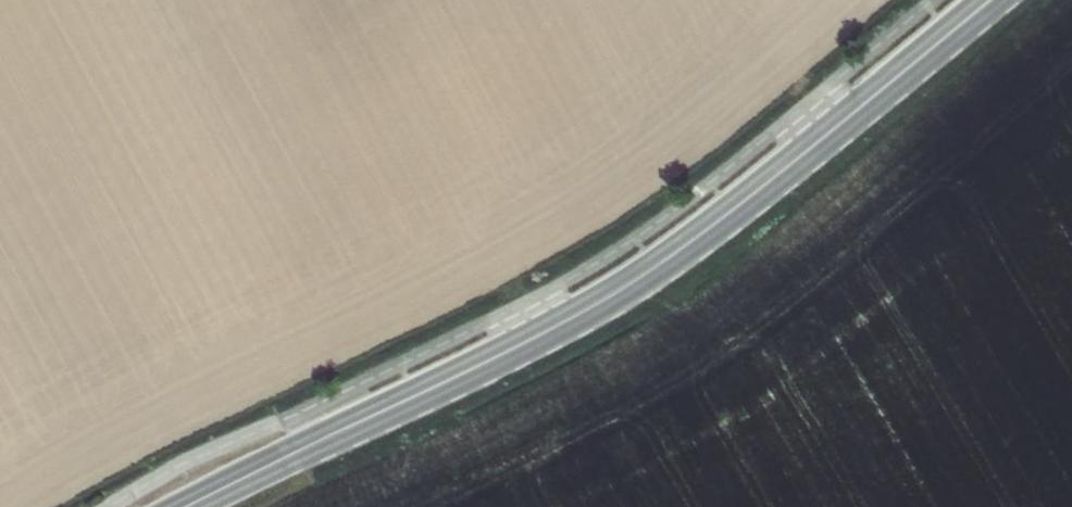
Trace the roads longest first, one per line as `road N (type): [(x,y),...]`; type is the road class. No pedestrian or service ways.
road 1 (secondary): [(185,506),(474,369),(636,280),(990,0)]

